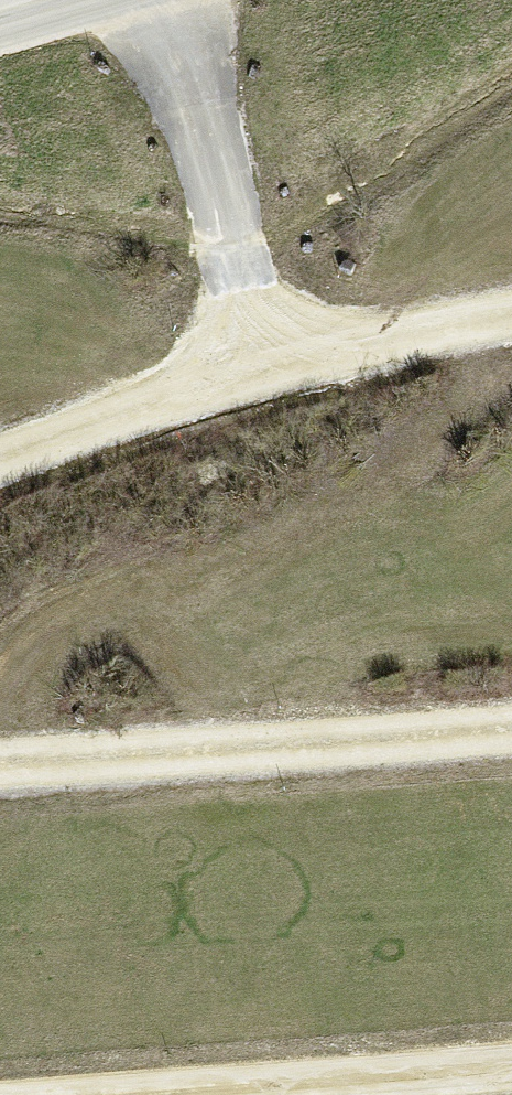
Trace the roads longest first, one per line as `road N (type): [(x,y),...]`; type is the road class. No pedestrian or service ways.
road 1 (track): [(0,466),(266,367),(160,0)]
road 2 (track): [(511,724),(0,766)]
road 3 (track): [(16,1094),(511,1058)]
road 4 (track): [(266,367),(511,321)]

